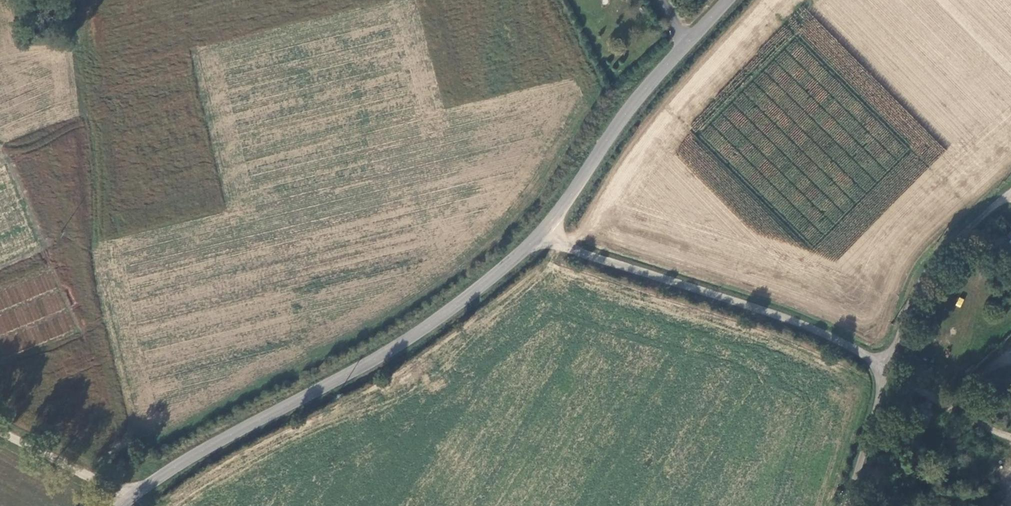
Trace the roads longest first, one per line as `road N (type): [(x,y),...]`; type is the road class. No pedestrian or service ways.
road 1 (tertiary): [(128,500),(237,430),(393,349),(478,289),(545,227)]
road 2 (unclassified): [(880,365),(811,327),(577,252),(545,227)]
road 3 (tertiary): [(545,227),(625,113),(725,0)]
road 4 (unclassified): [(880,365),(919,280),(947,243),(1010,191)]
road 5 (unclassified): [(128,500),(0,424)]
road 6 (track): [(1010,437),(880,365)]
road 7 (unclassified): [(848,505),(882,387),(880,365)]

